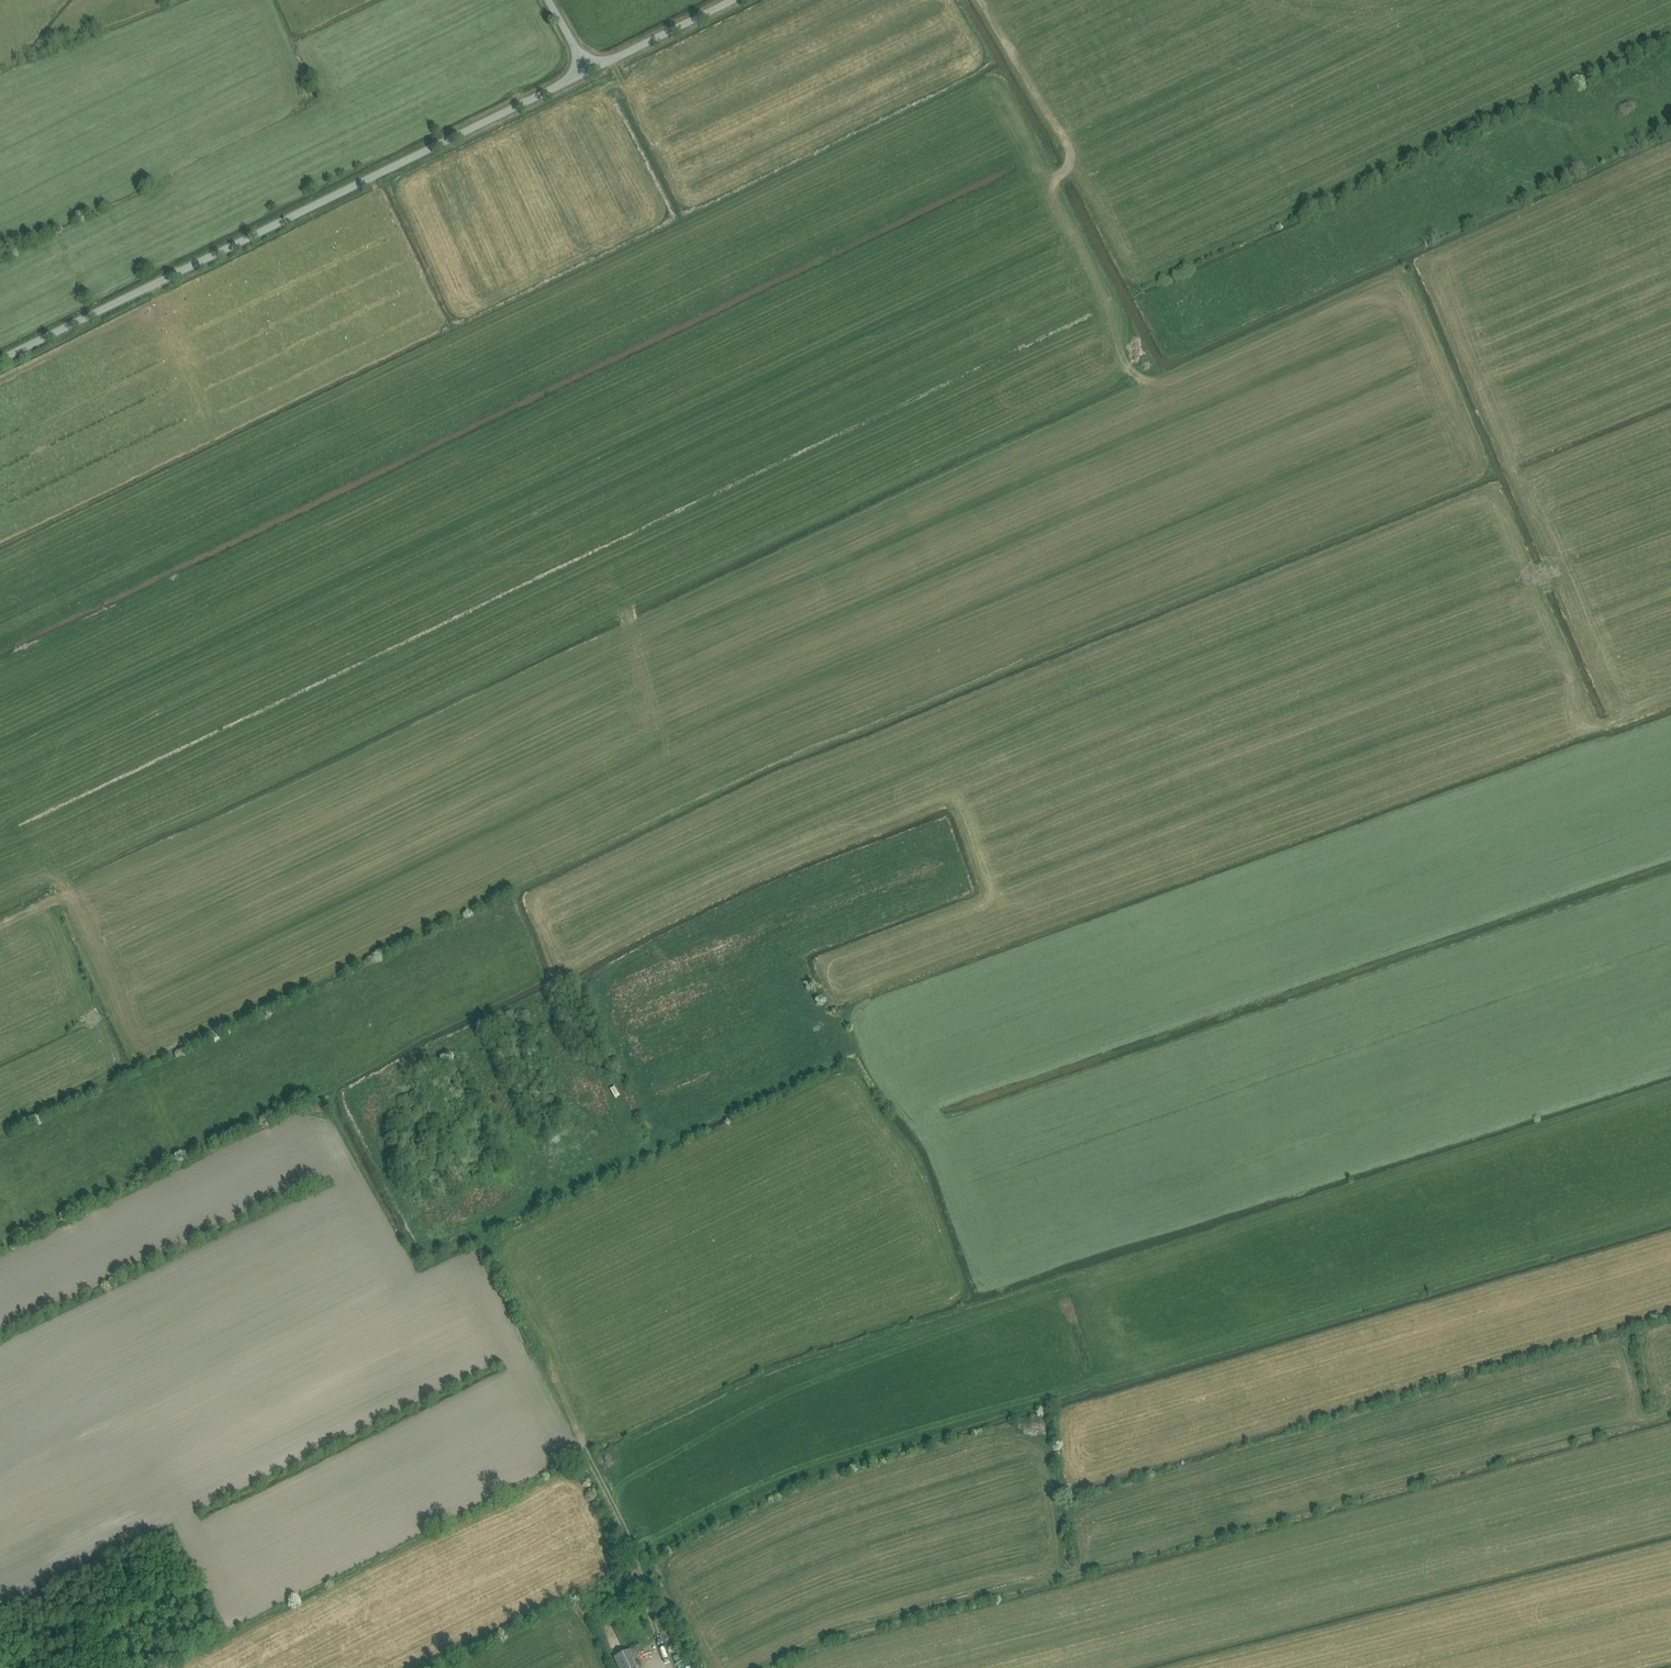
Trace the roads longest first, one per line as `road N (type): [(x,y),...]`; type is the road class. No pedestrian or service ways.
road 1 (unclassified): [(0,360),(588,71)]
road 2 (unclassified): [(588,71),(728,0)]

